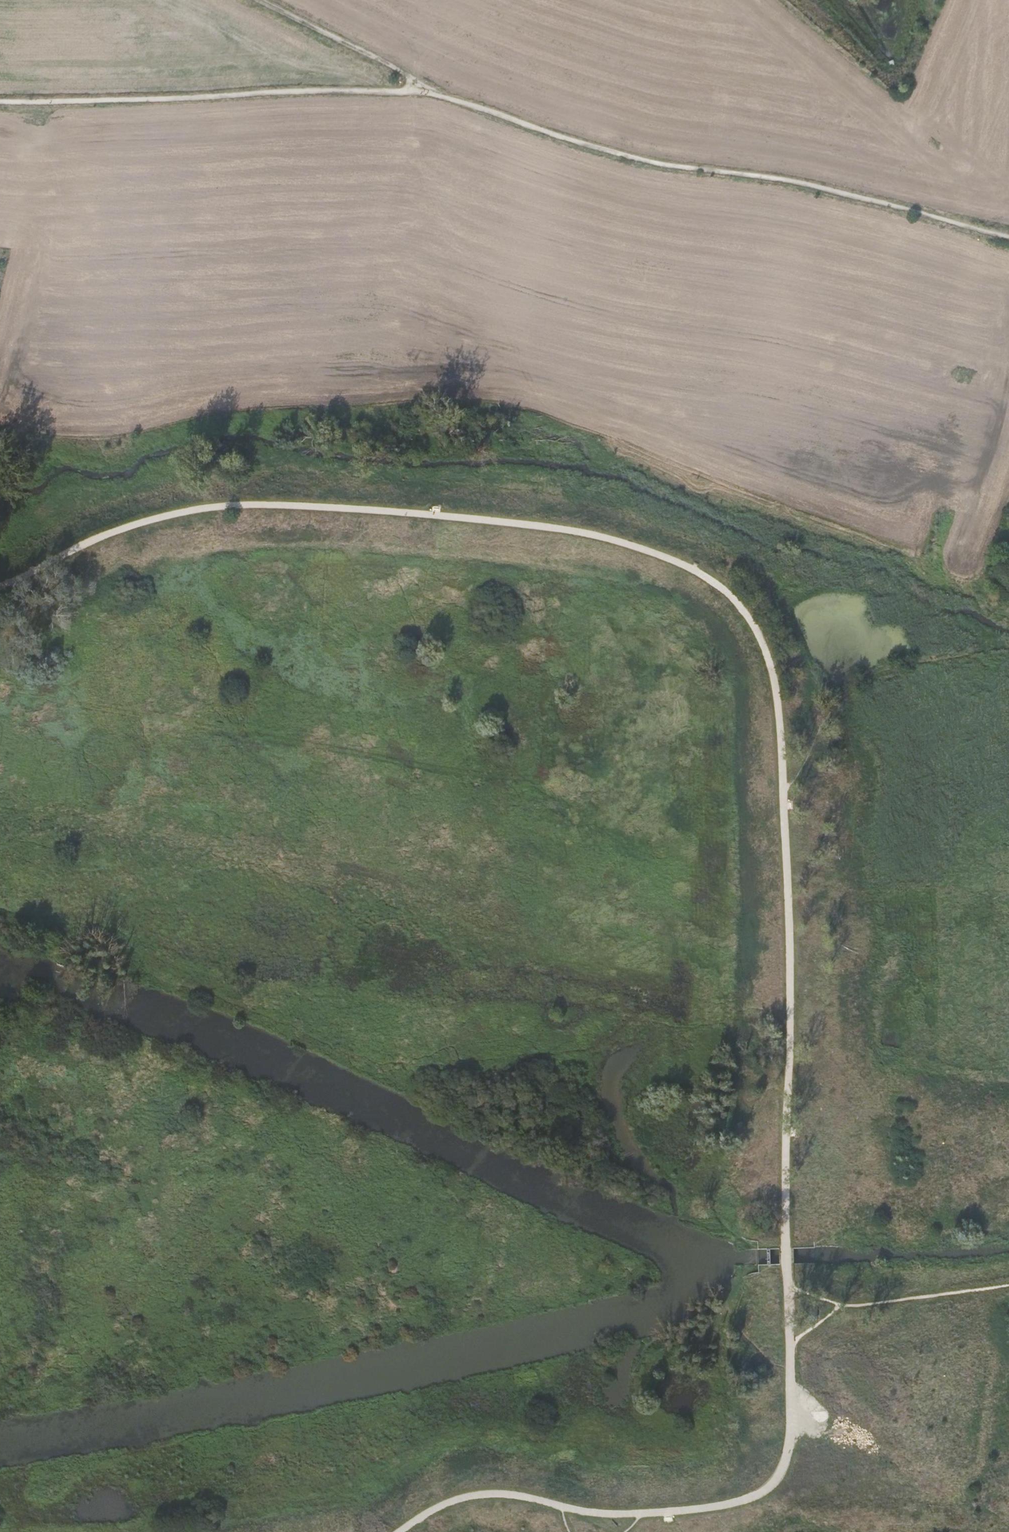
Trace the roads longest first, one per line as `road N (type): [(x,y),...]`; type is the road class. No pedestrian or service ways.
road 1 (track): [(418,88),(590,146),(789,180),(1008,236)]
road 2 (track): [(0,100),(418,88)]
road 3 (track): [(261,0),(378,57),(418,88)]

